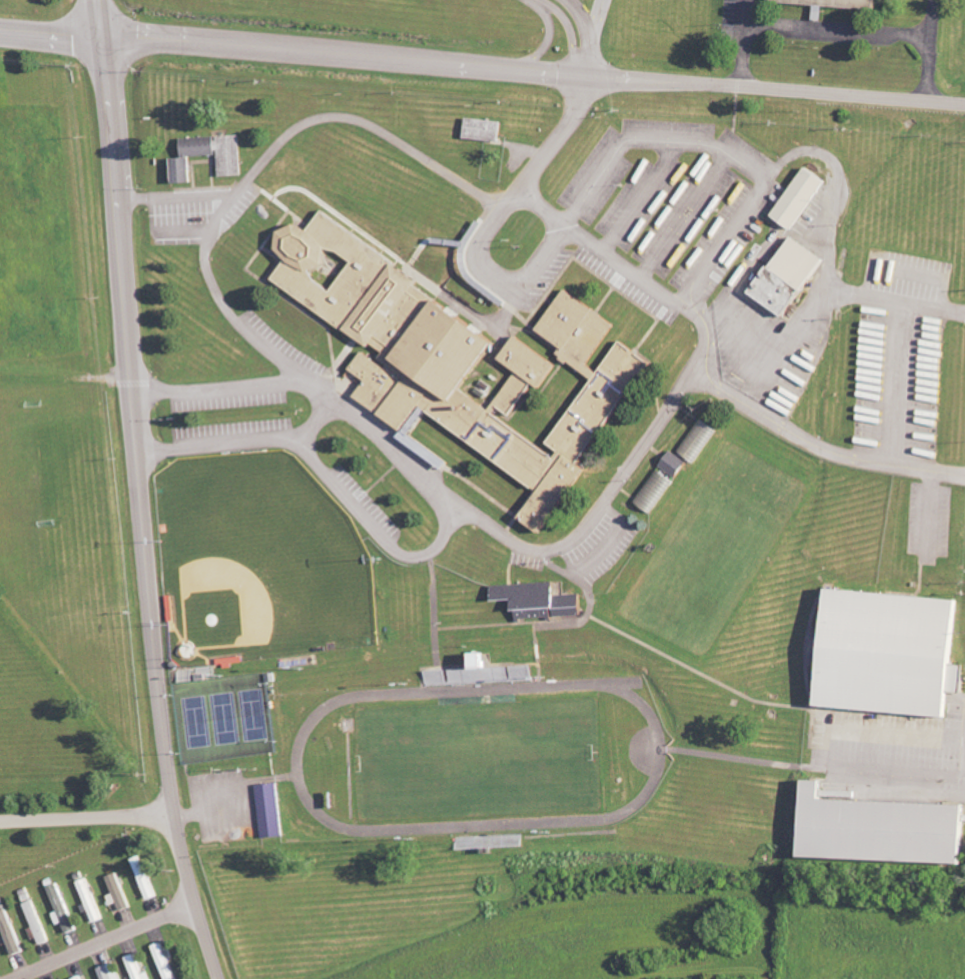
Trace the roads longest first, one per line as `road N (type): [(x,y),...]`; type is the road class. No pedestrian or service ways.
road 1 (residential): [(222,978),(173,789),(98,0)]
road 2 (residential): [(102,34),(964,103)]
road 3 (residential): [(140,457),(298,445),(399,551),(423,556),(446,535),(440,491),(419,468),(343,402),(303,381),(134,392)]
road 4 (residential): [(198,903),(12,978)]
road 5 (residential): [(176,812),(0,818)]

